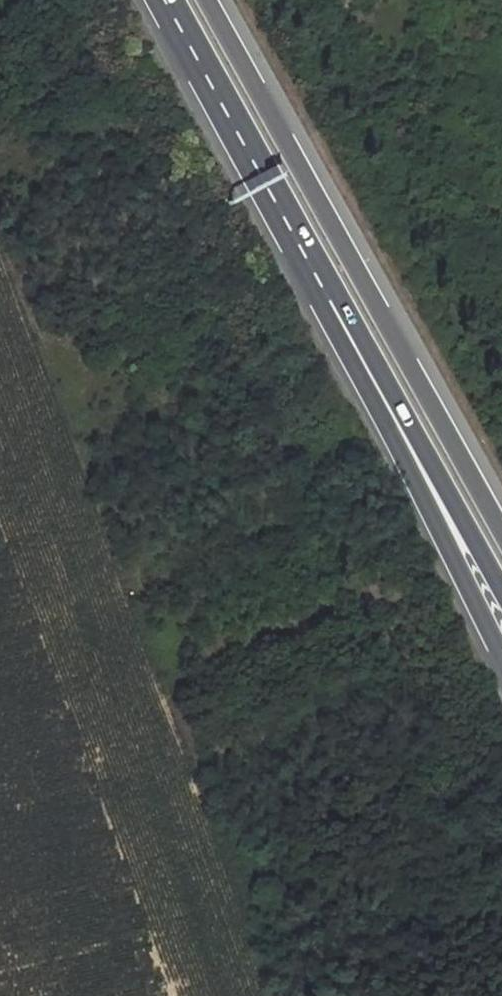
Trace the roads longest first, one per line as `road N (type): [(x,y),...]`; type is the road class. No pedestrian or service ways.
road 1 (trunk): [(501,528),(210,0)]
road 2 (trunk): [(330,301),(335,332),(501,649)]
road 3 (trunk): [(163,0),(330,301)]
road 4 (trunk): [(330,301),(353,322),(501,585)]

